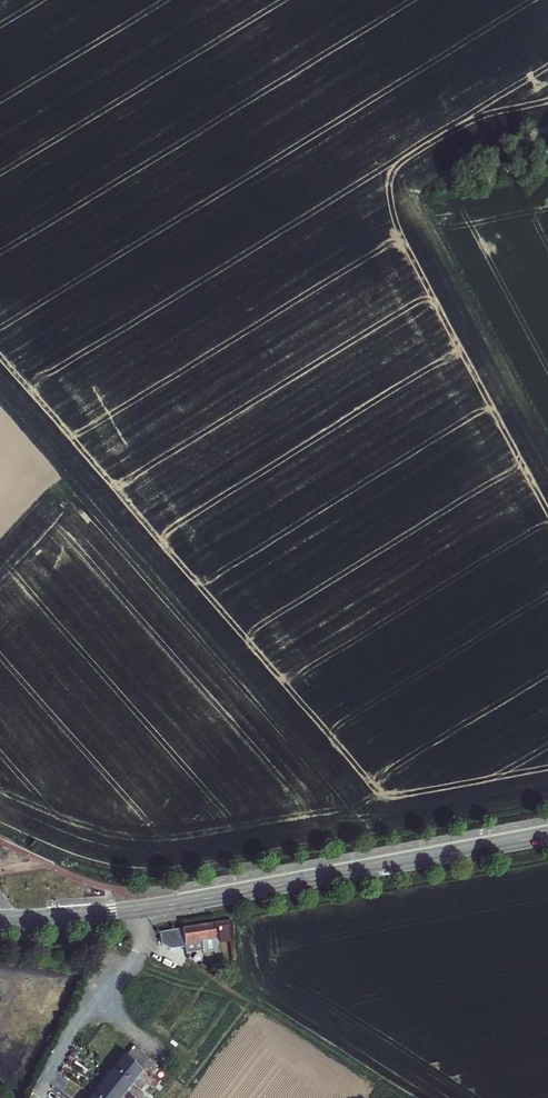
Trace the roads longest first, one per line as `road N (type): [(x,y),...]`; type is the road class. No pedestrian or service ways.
road 1 (primary): [(133,911),(547,836)]
road 2 (track): [(141,942),(410,1097)]
road 3 (unclassified): [(37,1097),(63,1047),(141,942)]
road 4 (primary): [(133,911),(0,922)]

